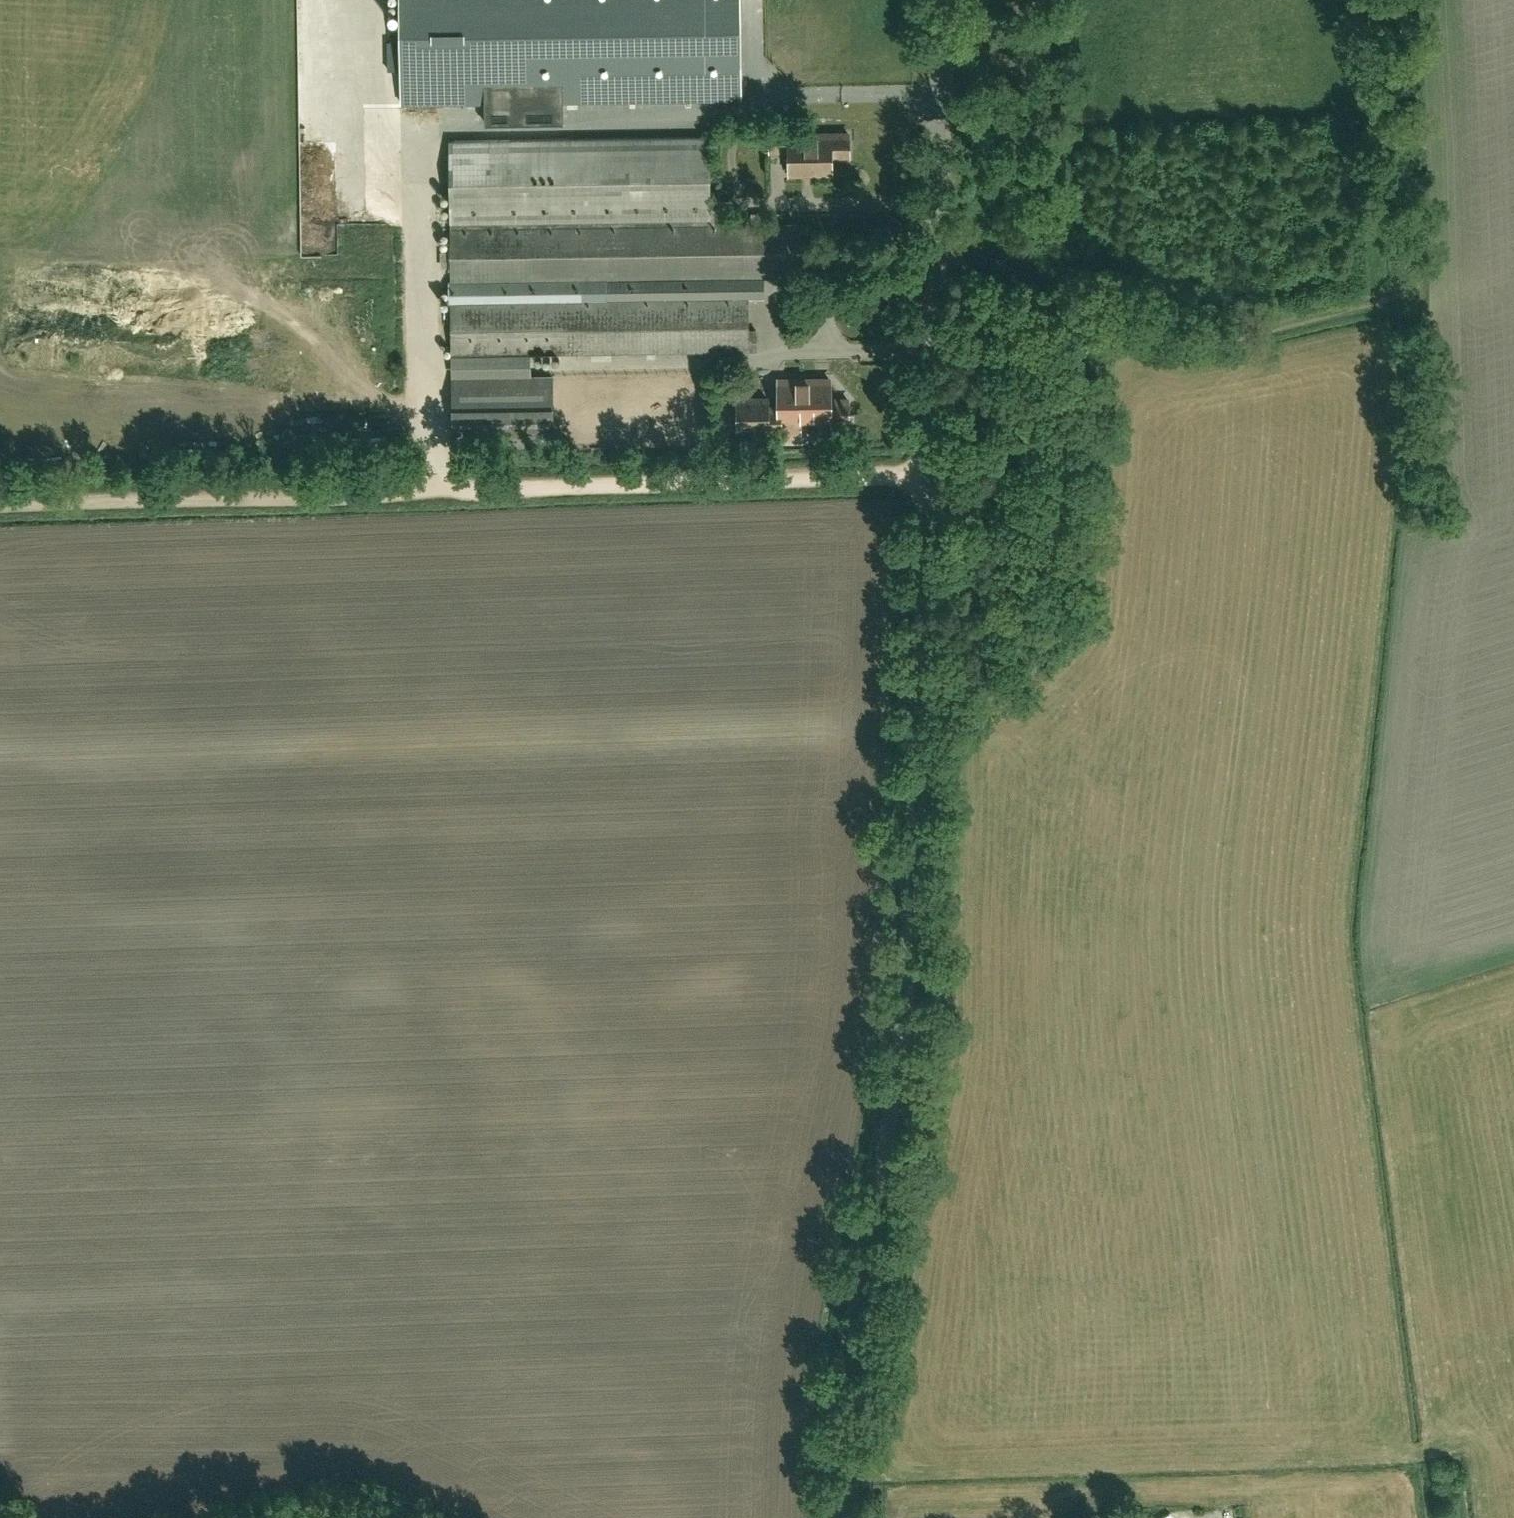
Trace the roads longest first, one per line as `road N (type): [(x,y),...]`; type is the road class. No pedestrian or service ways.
road 1 (unclassified): [(840,1517),(839,1448),(914,822),(946,0)]
road 2 (track): [(0,502),(928,477)]

